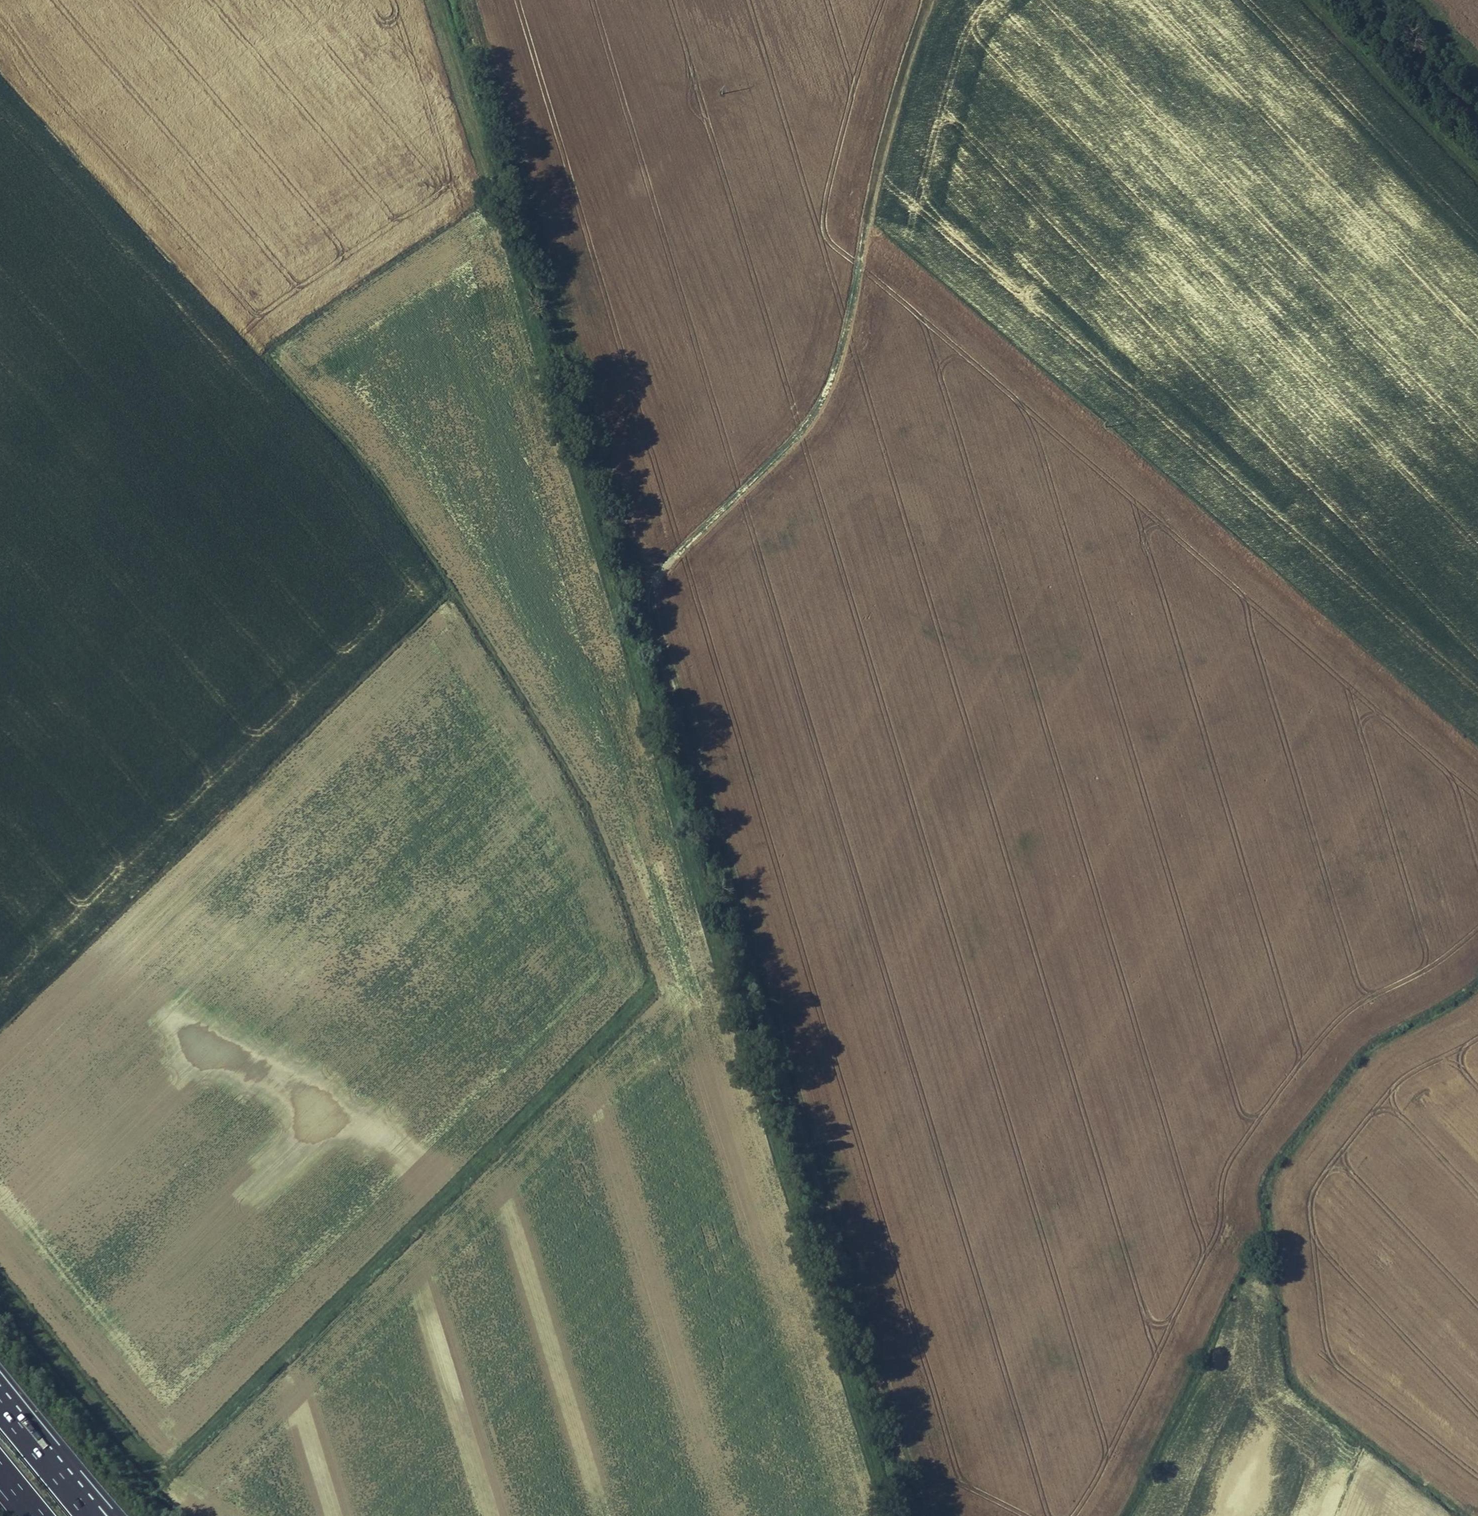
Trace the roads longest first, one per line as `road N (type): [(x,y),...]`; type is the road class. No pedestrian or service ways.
road 1 (track): [(650,580),(671,684),(920,1515)]
road 2 (track): [(927,0),(832,389),(793,441),(650,580)]
road 3 (track): [(471,0),(650,580)]
road 4 (track): [(178,1469),(147,1472),(0,1293)]

